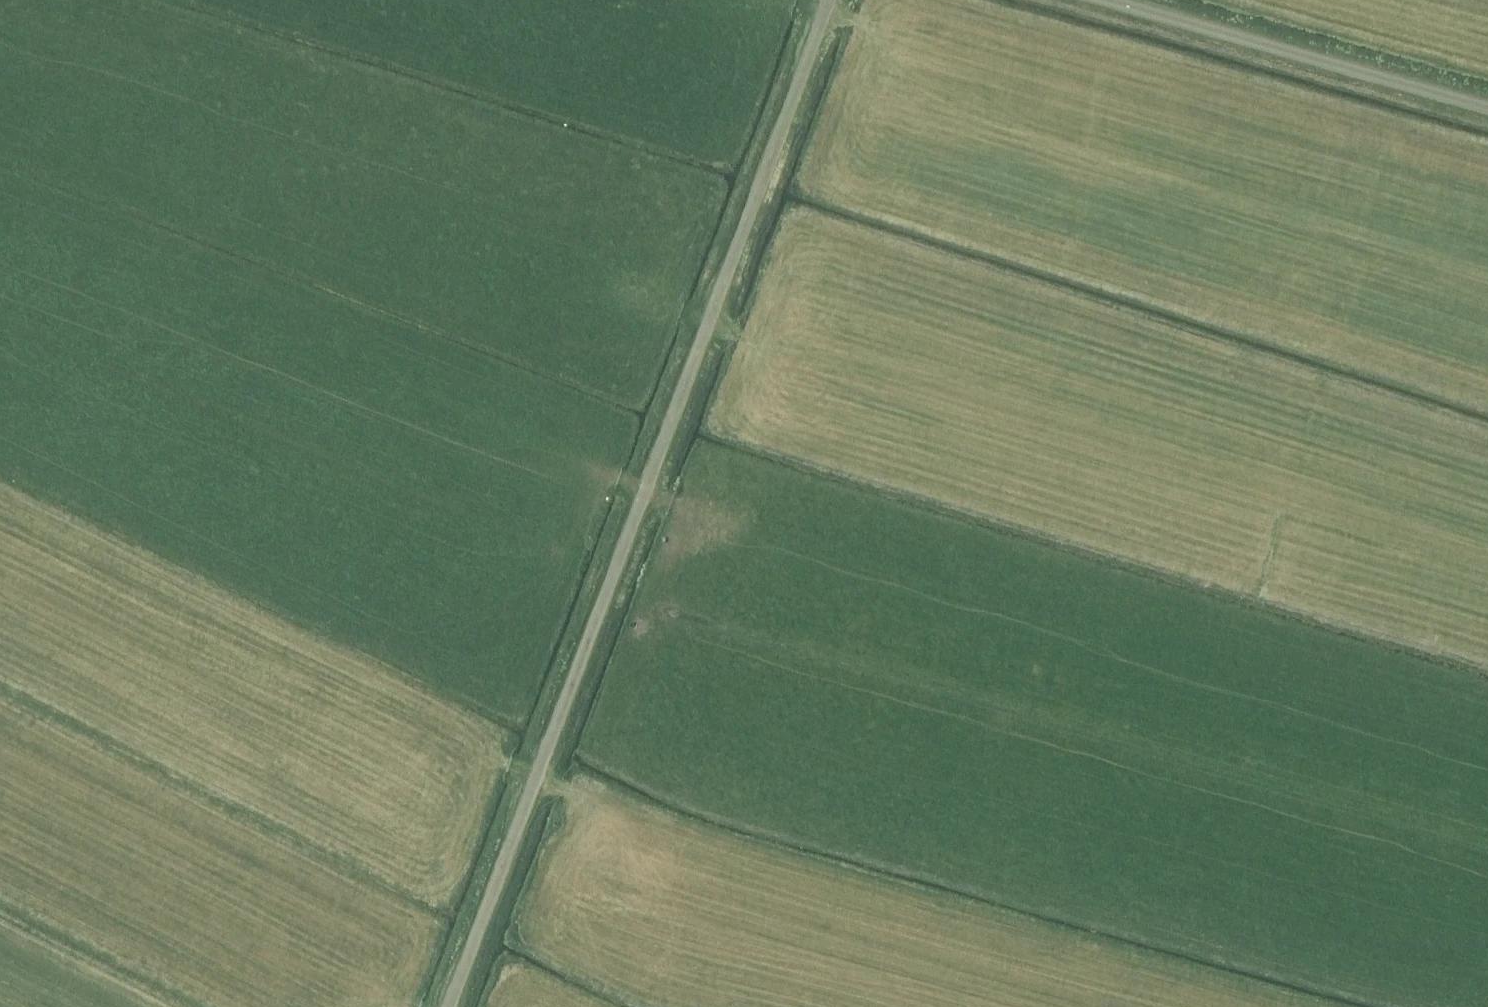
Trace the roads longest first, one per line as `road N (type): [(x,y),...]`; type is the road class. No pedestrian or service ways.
road 1 (unclassified): [(453,1006),(828,0)]
road 2 (unclassified): [(1487,106),(1109,0)]

